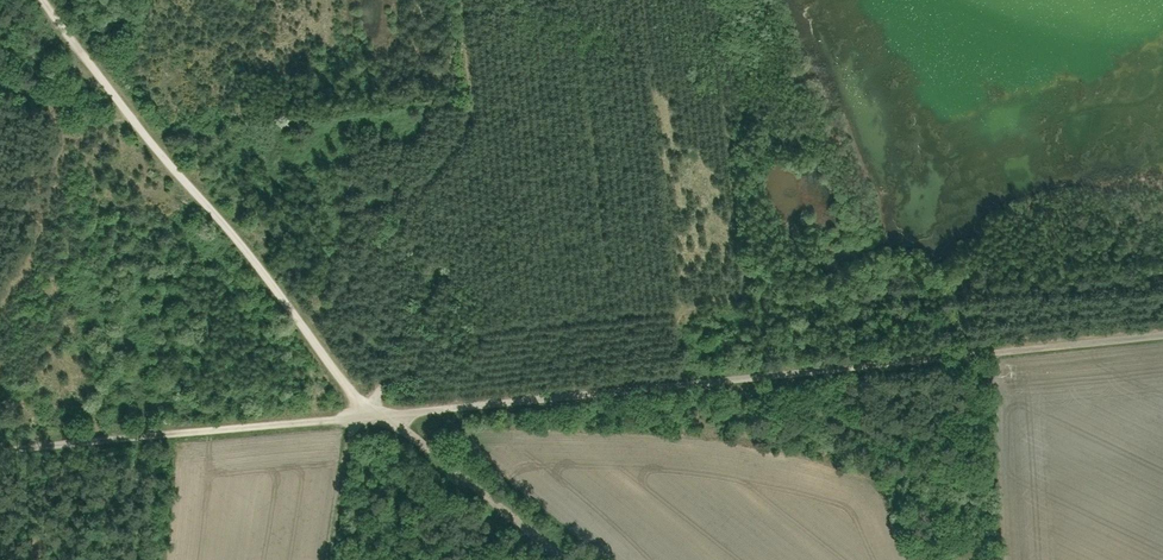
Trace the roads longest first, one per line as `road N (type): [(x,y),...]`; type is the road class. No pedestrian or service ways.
road 1 (track): [(581,559),(405,419),(359,401),(169,166),(49,0)]
road 2 (residential): [(405,419),(1162,342)]
road 3 (track): [(0,441),(298,419),(359,401)]
road 4 (track): [(348,559),(359,401)]

